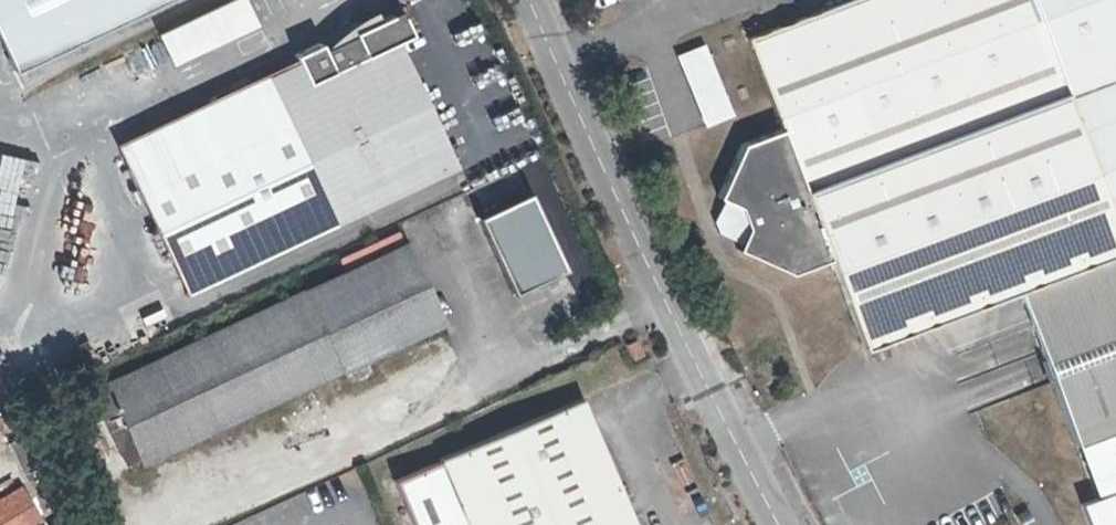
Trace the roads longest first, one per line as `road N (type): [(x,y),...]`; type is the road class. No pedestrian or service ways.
road 1 (unclassified): [(780,524),(522,0)]

